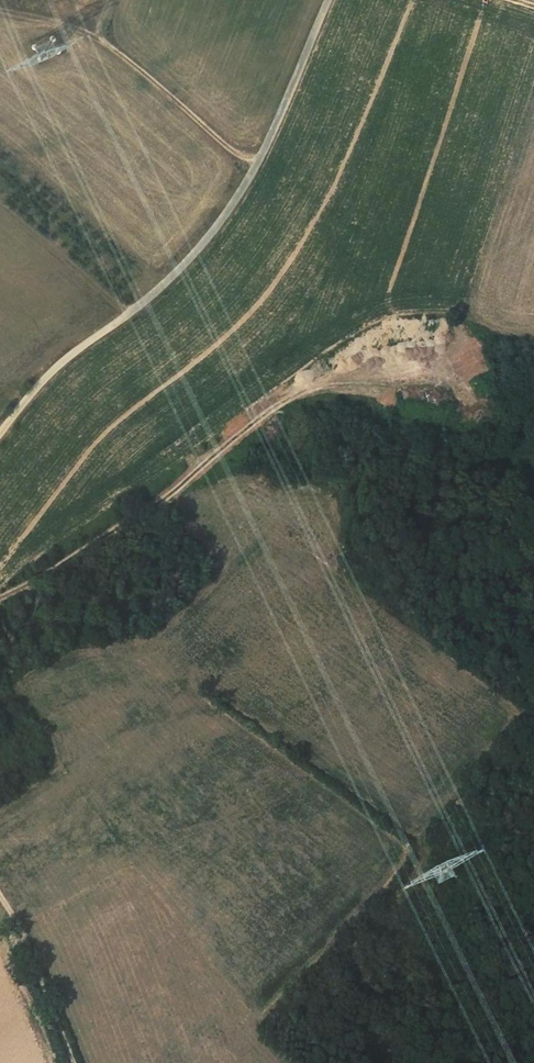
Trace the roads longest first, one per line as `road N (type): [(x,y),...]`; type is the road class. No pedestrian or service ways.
road 1 (track): [(0,598),(170,492),(281,403),(366,358),(422,346),(439,350),(453,372),(430,387),(329,385)]
road 2 (residential): [(329,0),(260,159),(211,235),(179,271),(64,362),(0,434)]
road 3 (track): [(0,896),(73,1062)]

